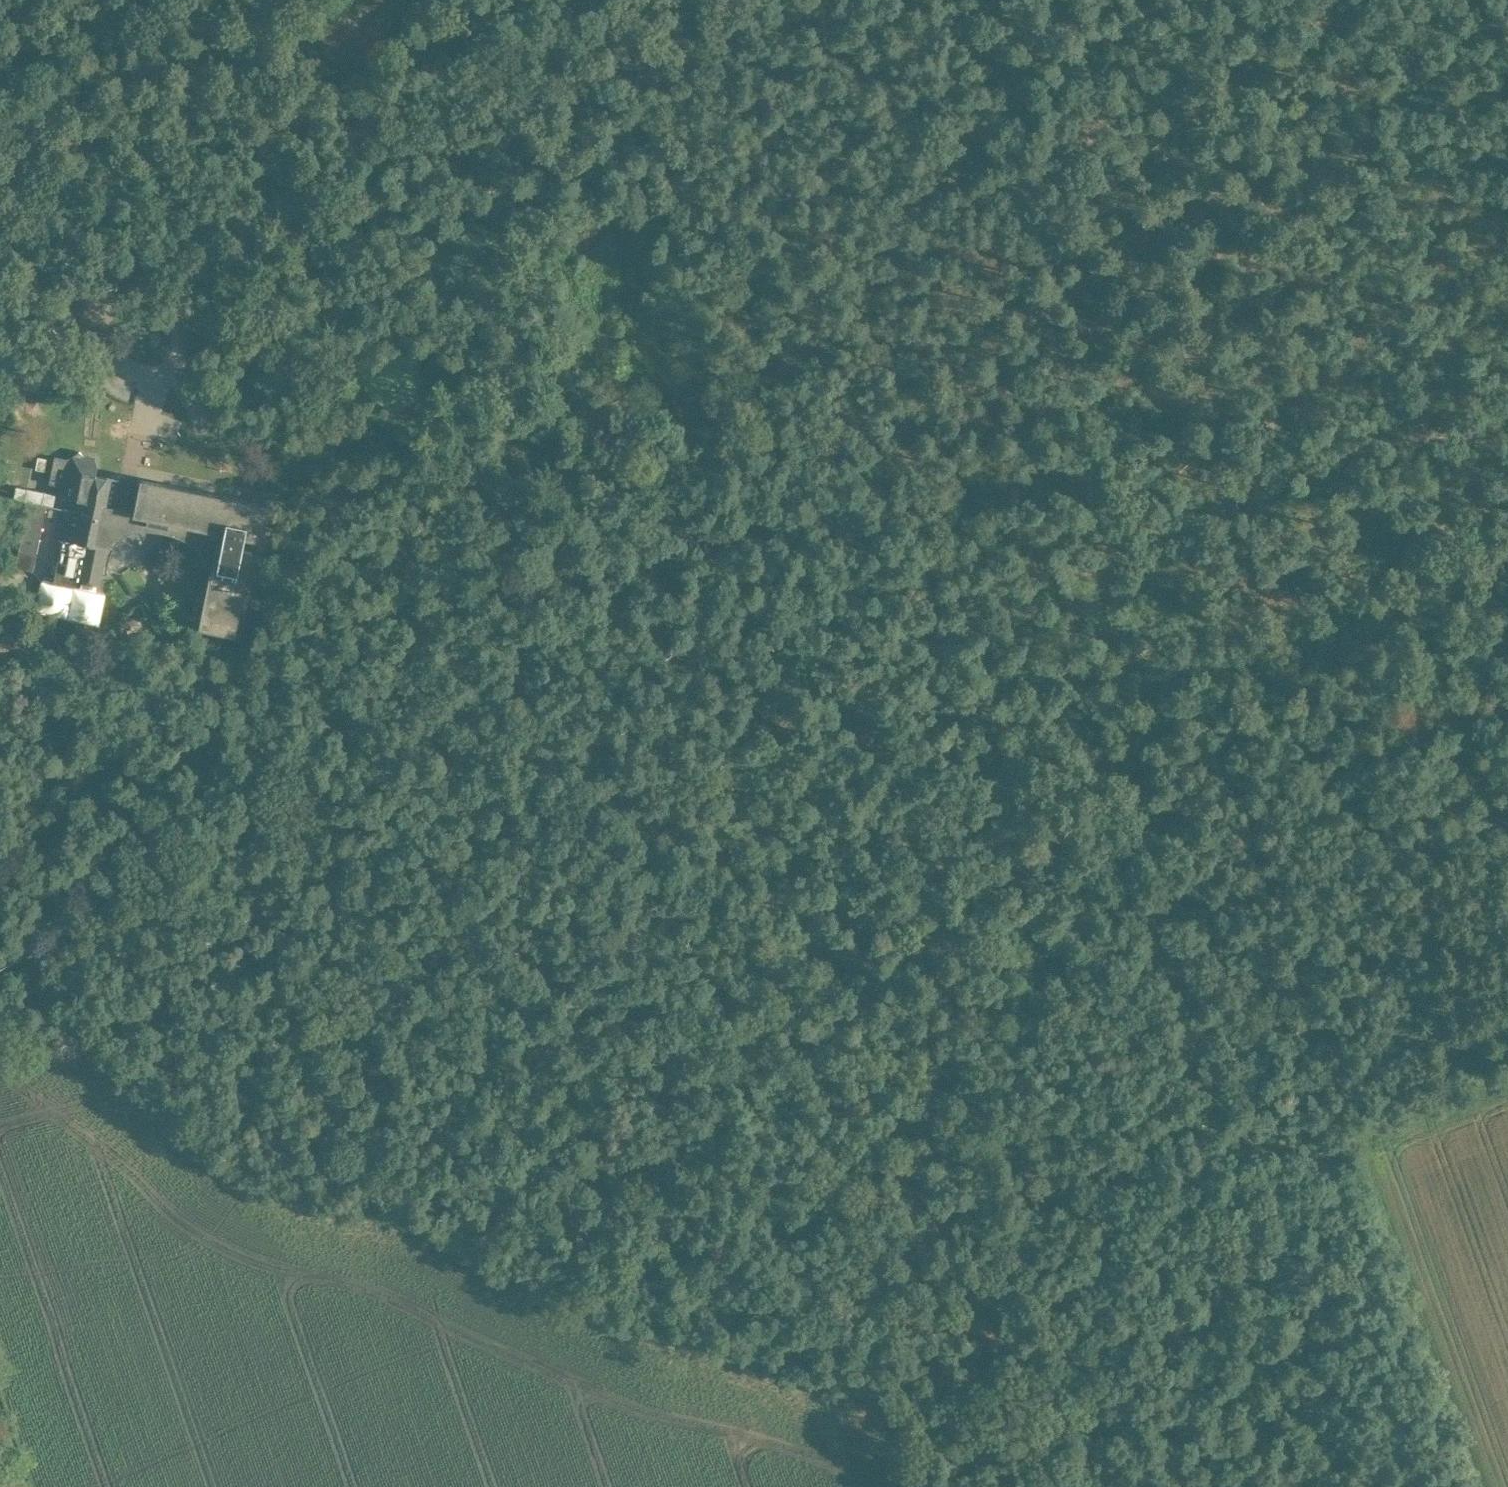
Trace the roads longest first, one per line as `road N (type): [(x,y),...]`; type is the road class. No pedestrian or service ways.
road 1 (track): [(1507,553),(1198,741),(1007,874),(754,1017),(571,1008),(320,1047),(48,1025),(0,1033)]

